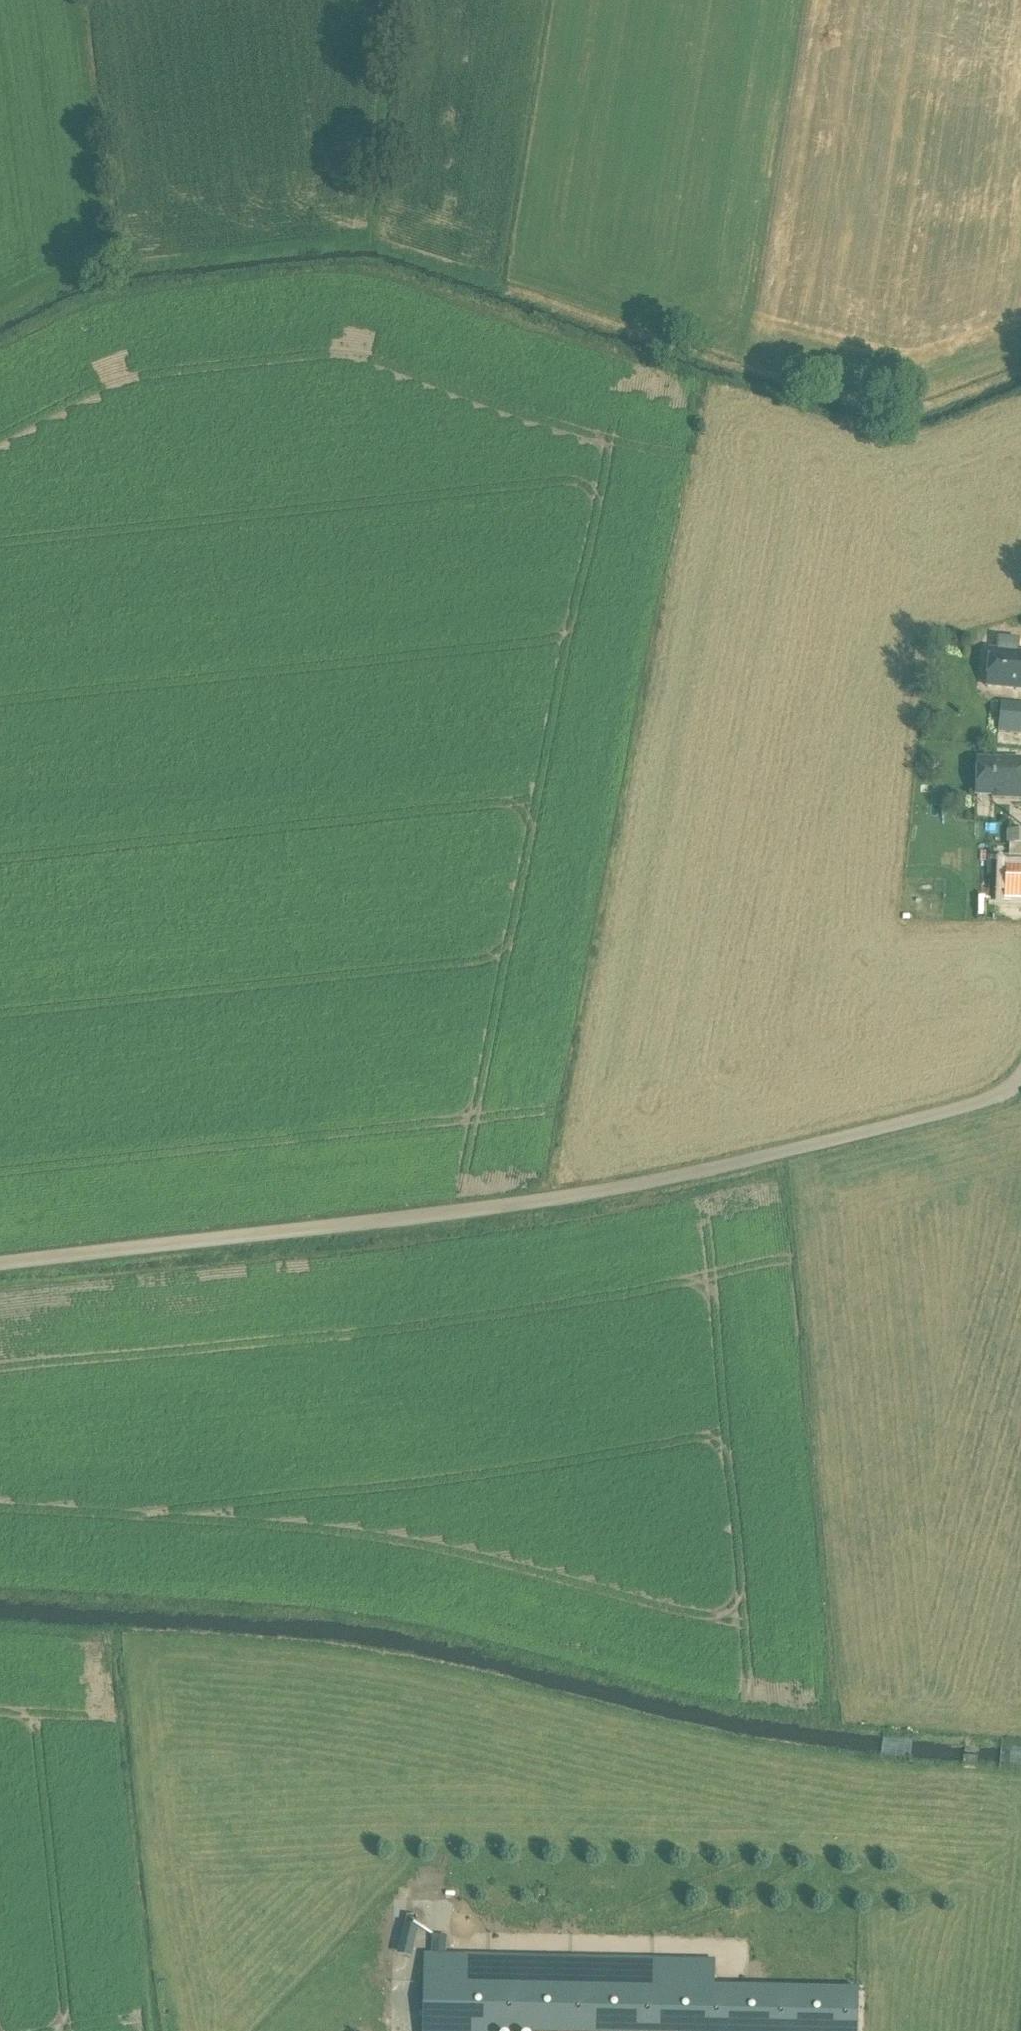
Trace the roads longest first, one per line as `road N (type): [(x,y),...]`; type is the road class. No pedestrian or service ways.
road 1 (track): [(1020,1081),(990,1100),(564,1201),(0,1268)]

